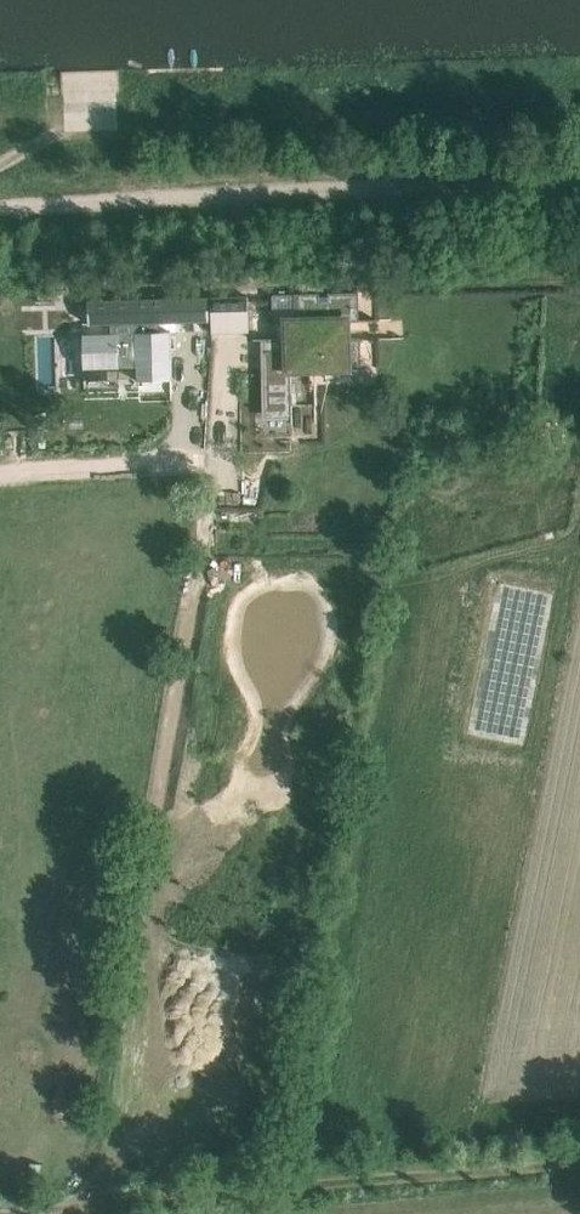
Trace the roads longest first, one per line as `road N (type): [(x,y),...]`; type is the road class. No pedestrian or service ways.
road 1 (track): [(579,1163),(0,1213)]

